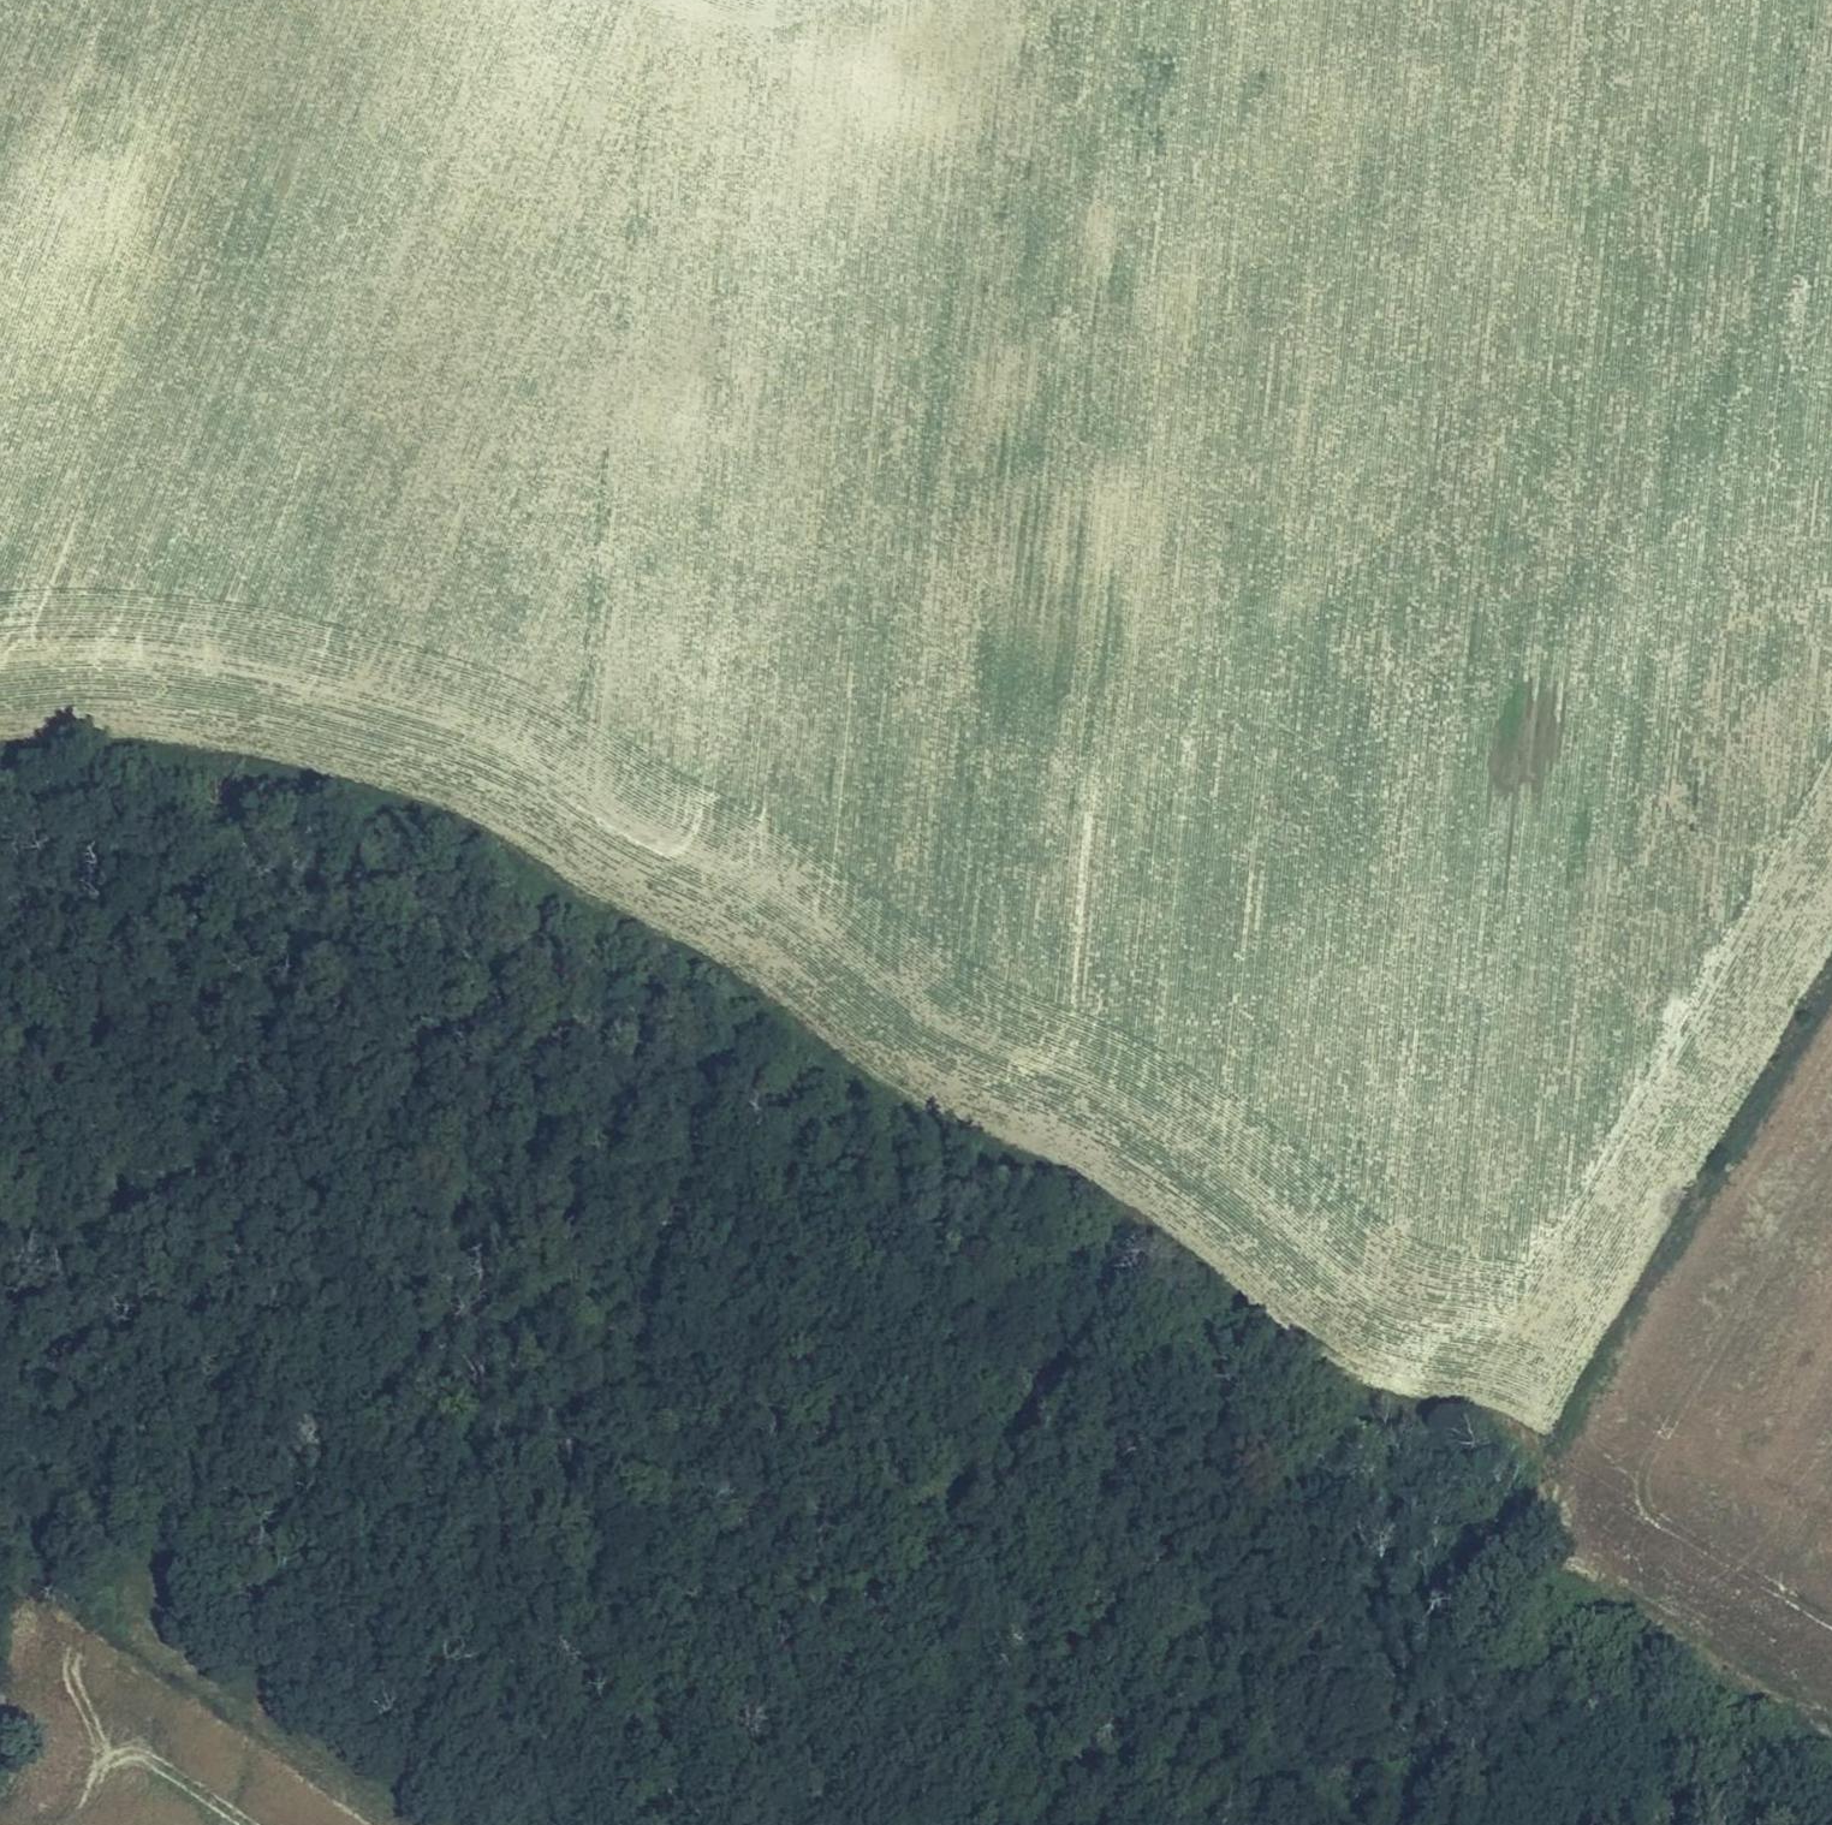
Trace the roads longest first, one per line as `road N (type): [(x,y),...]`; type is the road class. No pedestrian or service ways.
road 1 (track): [(448,1824),(157,1621),(106,1542)]

